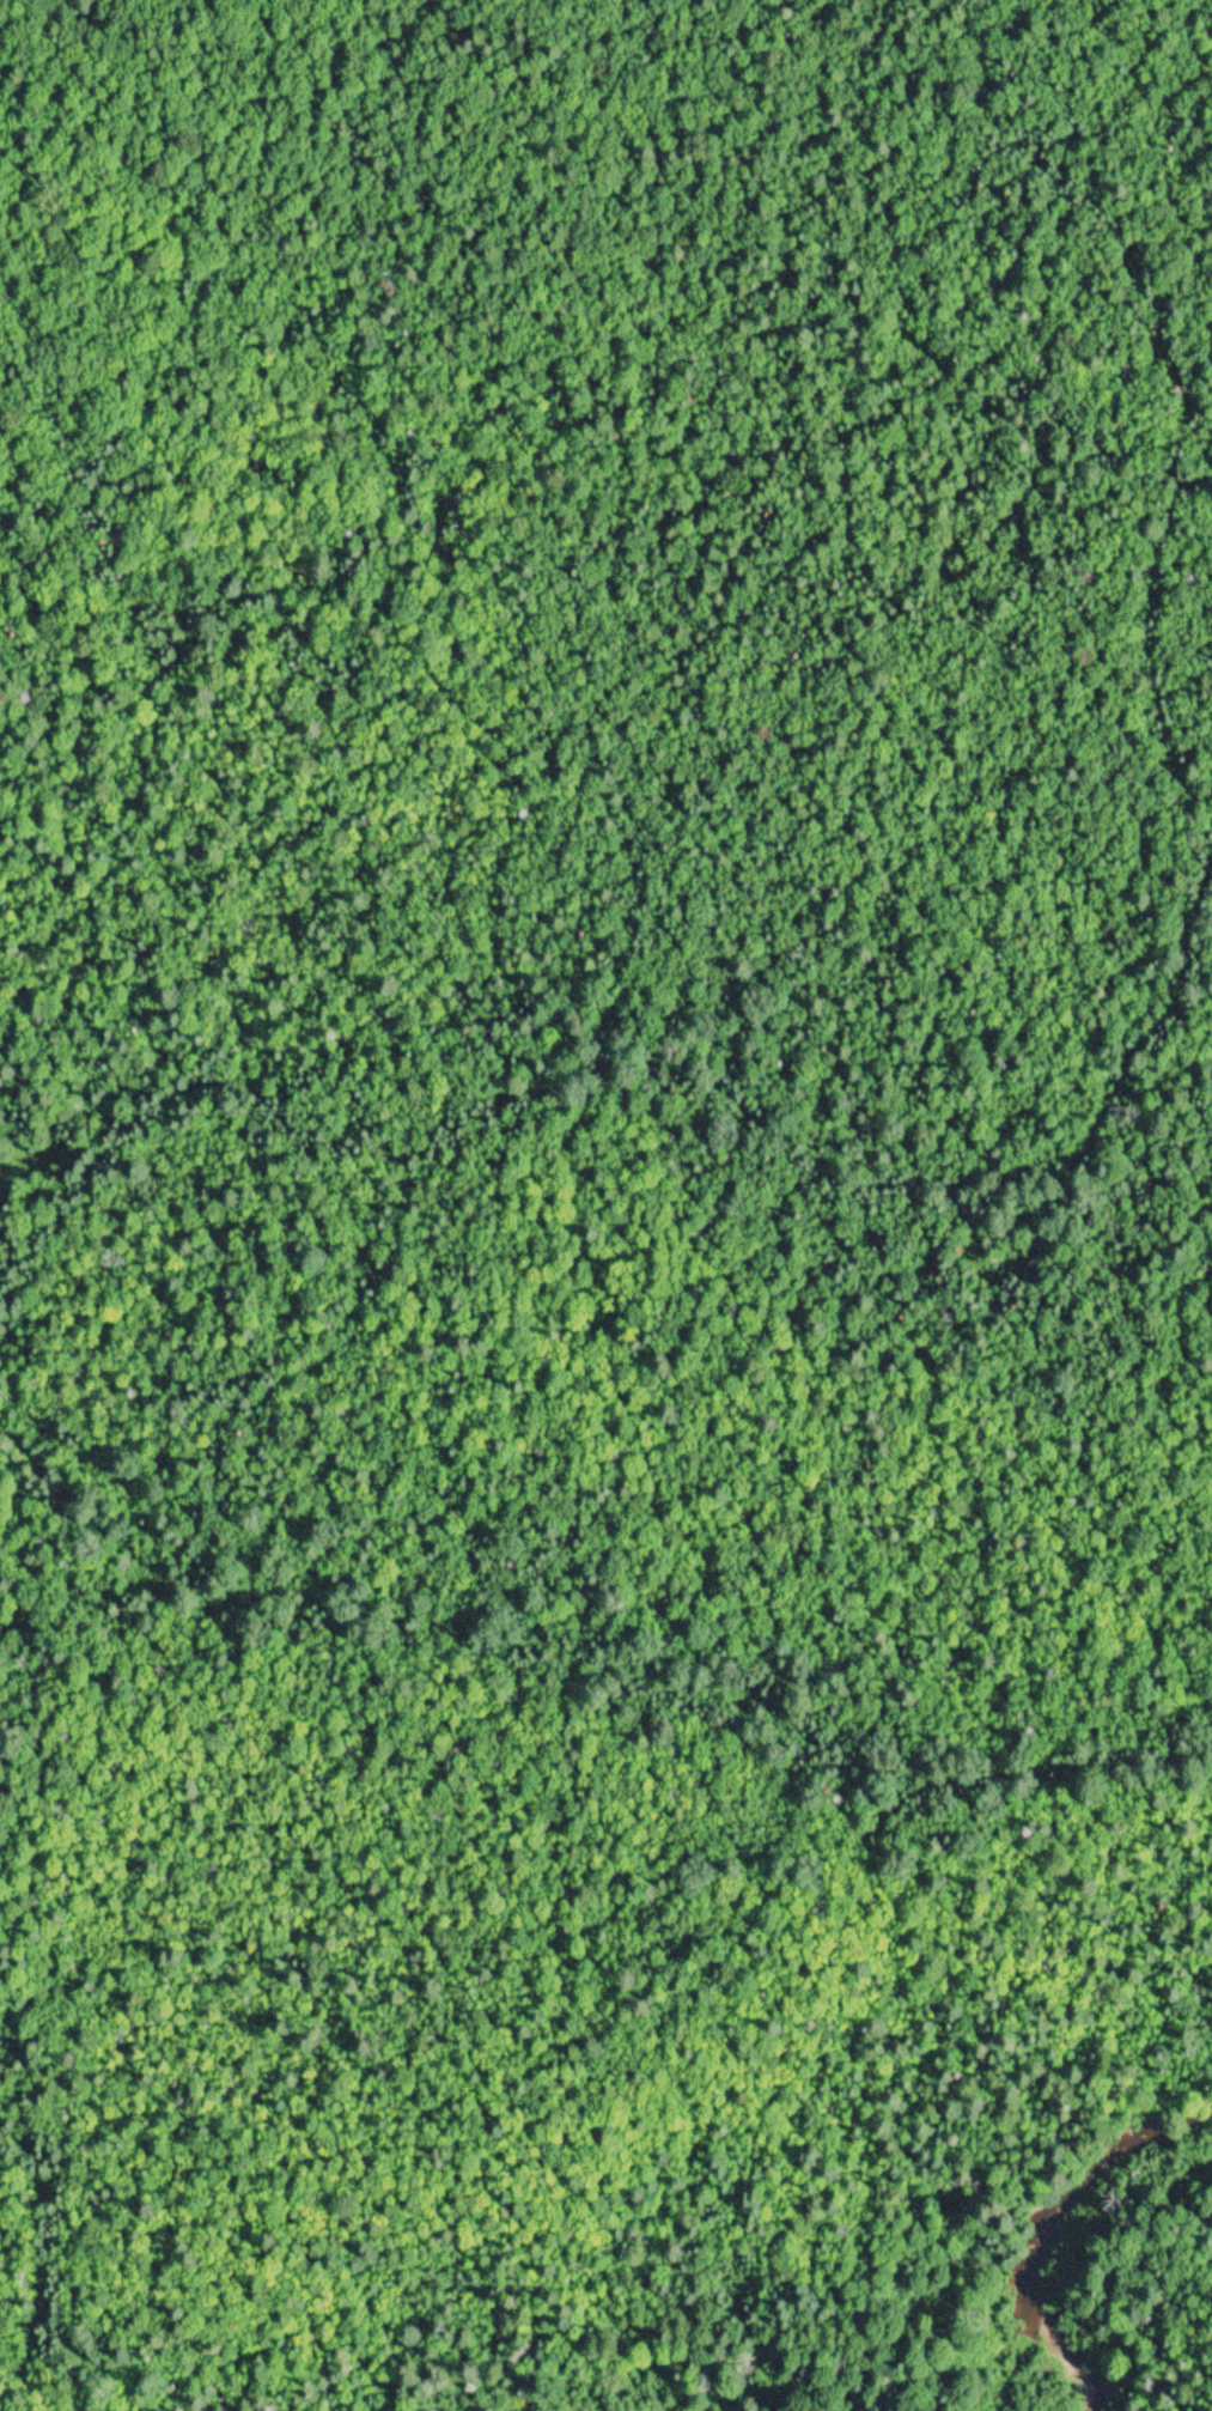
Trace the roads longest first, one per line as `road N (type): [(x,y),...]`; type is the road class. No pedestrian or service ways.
road 1 (residential): [(1211,1800),(1005,1856),(872,1840),(339,1692),(0,1435)]
road 2 (residential): [(846,2410),(538,2324),(427,2316),(157,2410)]
road 3 (residential): [(1211,2251),(1146,2279),(1005,2391),(920,2410)]
road 4 (residential): [(93,2410),(39,2354),(0,2233)]

